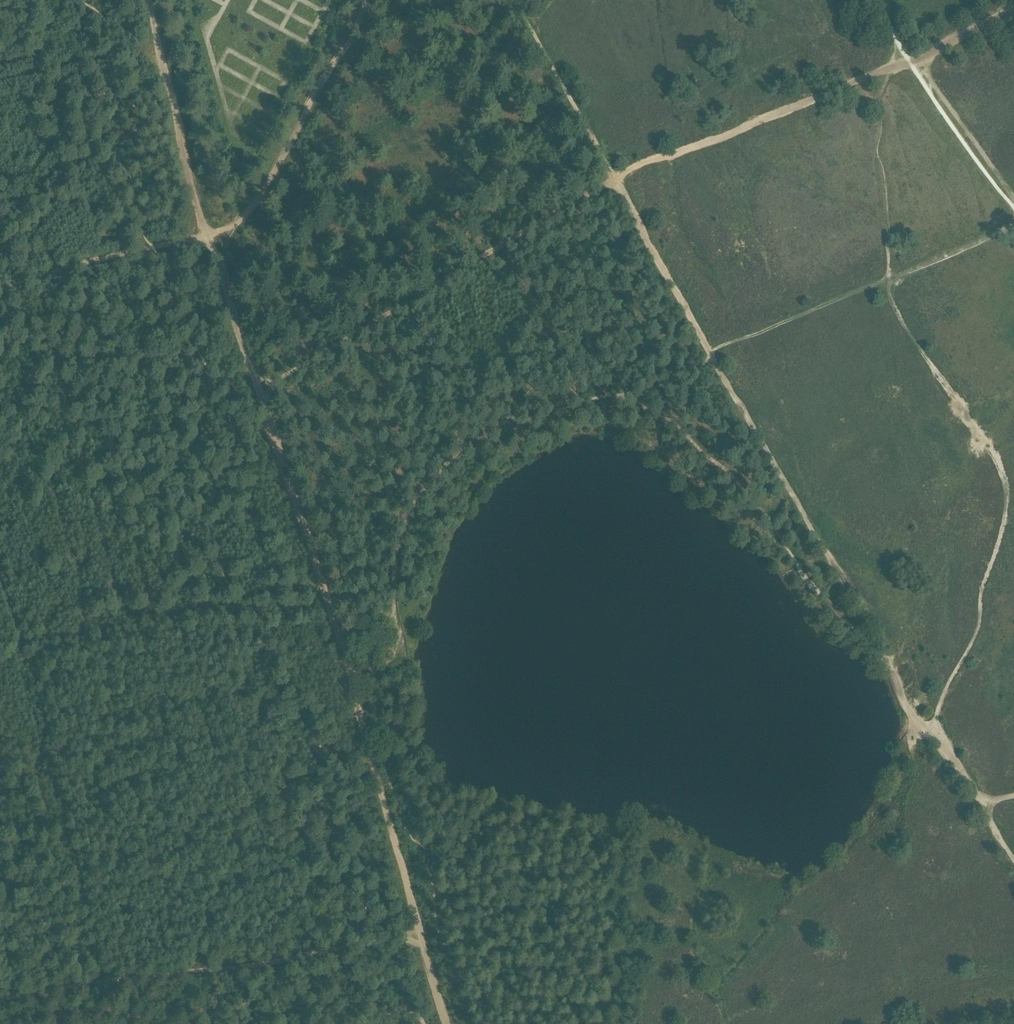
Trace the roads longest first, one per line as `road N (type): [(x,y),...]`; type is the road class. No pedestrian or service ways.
road 1 (track): [(261,390),(422,936)]
road 2 (track): [(615,178),(889,670)]
road 3 (track): [(0,1002),(422,936)]
road 4 (track): [(261,390),(615,178)]
road 5 (track): [(909,60),(615,178)]
road 6 (track): [(371,0),(247,217),(211,238)]
road 7 (track): [(142,0),(211,238)]
road 8 (track): [(0,291),(211,238)]
road 9 (track): [(615,178),(516,0)]
road 10 (track): [(710,353),(889,280)]
road 11 (track): [(211,238),(261,390)]
road 12 (track): [(889,280),(1013,227)]

